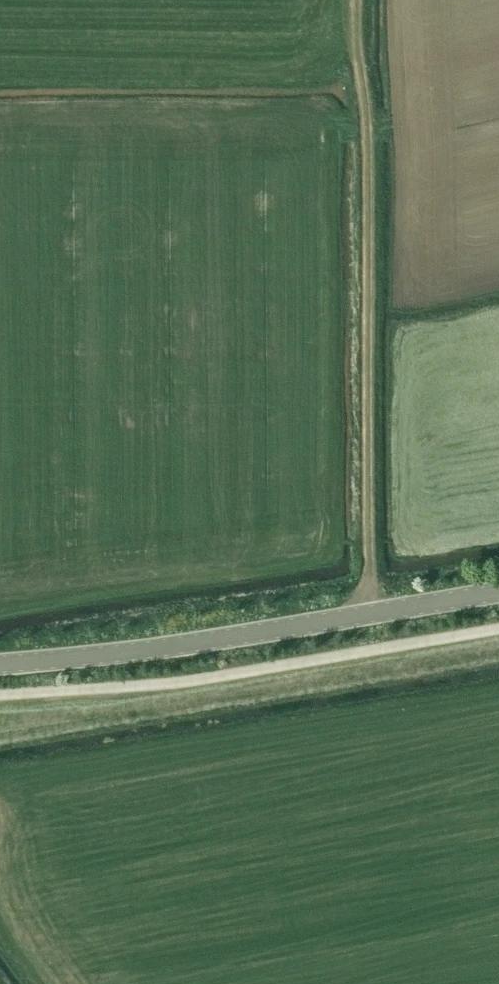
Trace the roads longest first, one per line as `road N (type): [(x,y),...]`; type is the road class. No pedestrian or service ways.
road 1 (tertiary): [(0,664),(171,647),(498,594)]

